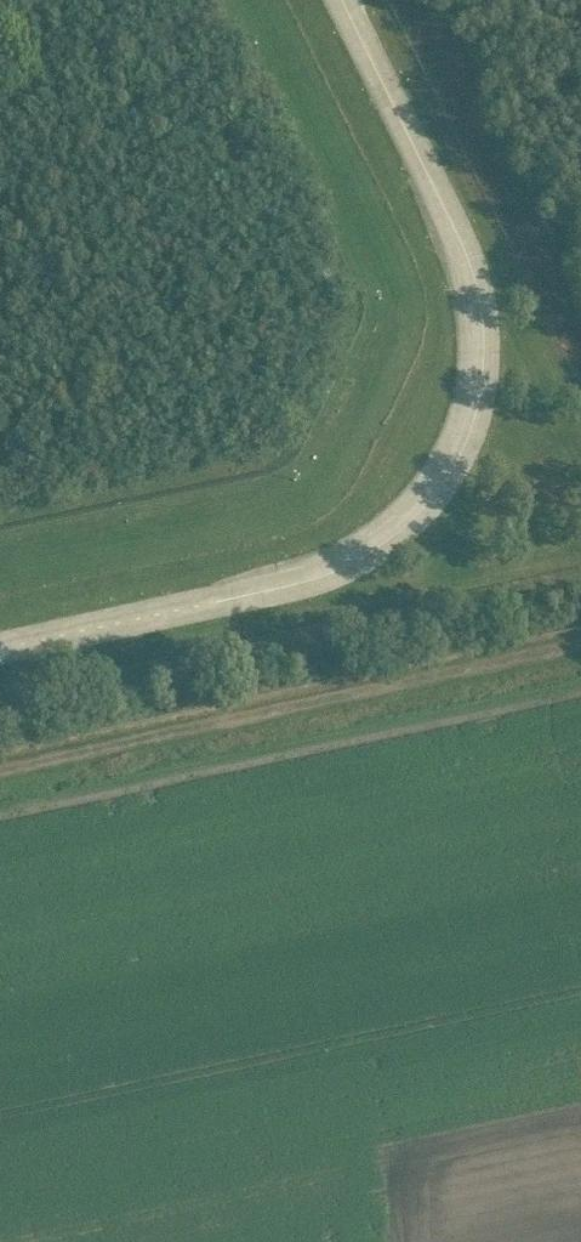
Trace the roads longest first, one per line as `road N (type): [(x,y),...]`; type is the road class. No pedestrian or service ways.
road 1 (unclassified): [(341,0),(454,226),(481,303),(480,393),(455,465),(385,544),(320,578),(0,649)]
road 2 (track): [(580,643),(0,769)]
road 3 (track): [(580,360),(402,0)]

